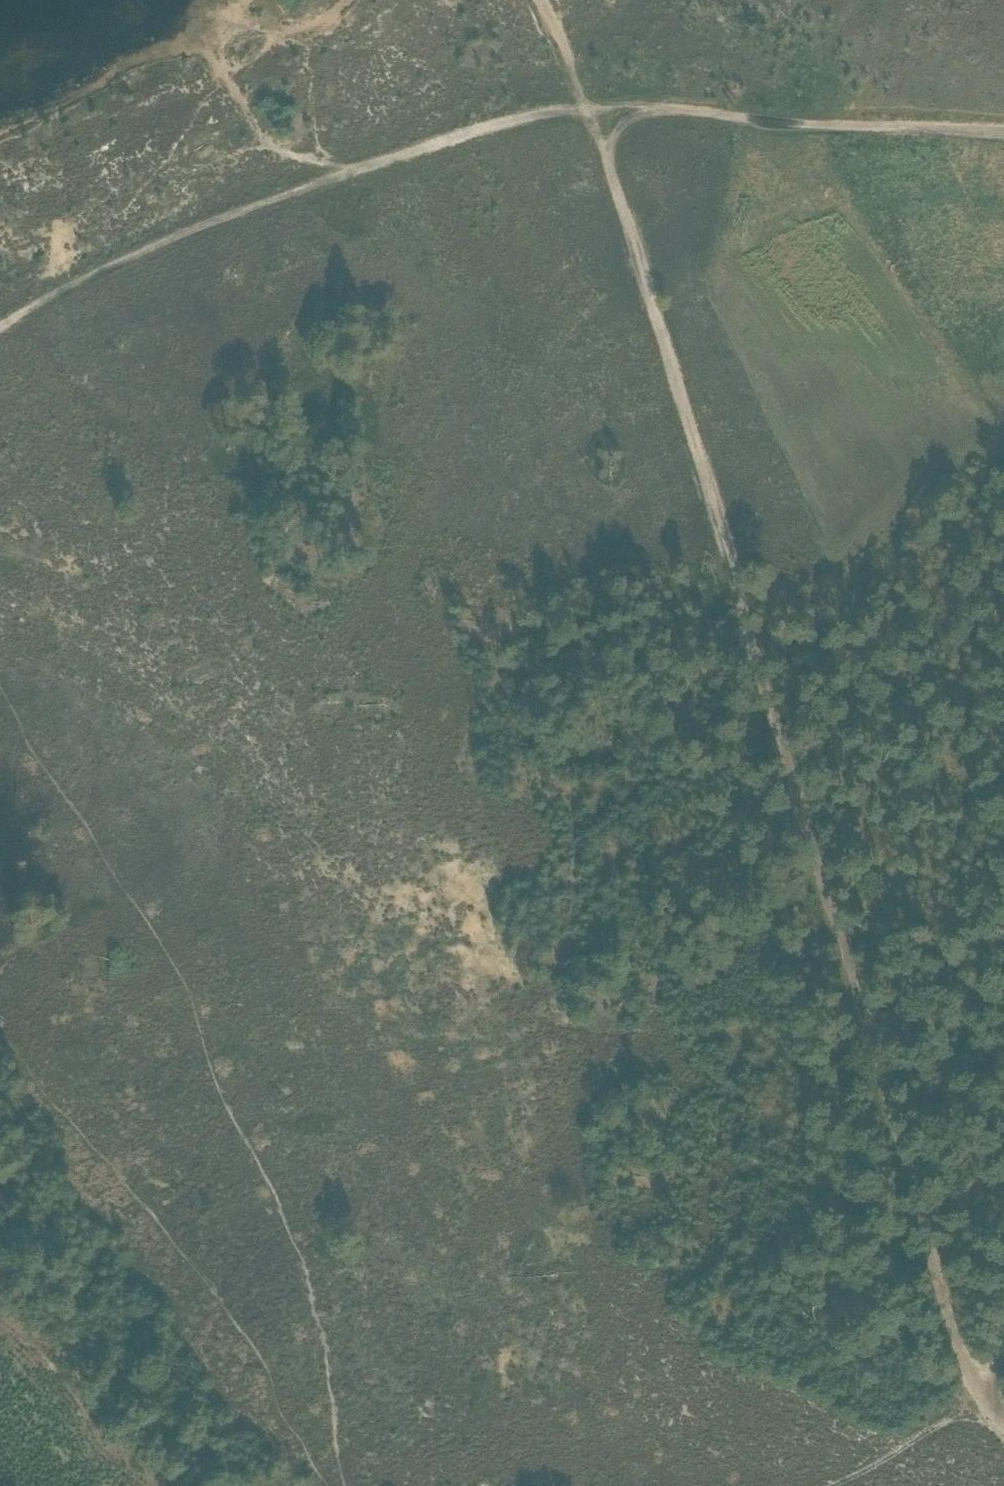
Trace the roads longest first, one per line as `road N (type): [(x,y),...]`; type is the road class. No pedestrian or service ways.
road 1 (track): [(974,1387),(601,147),(541,0)]
road 2 (track): [(1003,129),(539,116),(225,219),(127,260),(0,328)]

